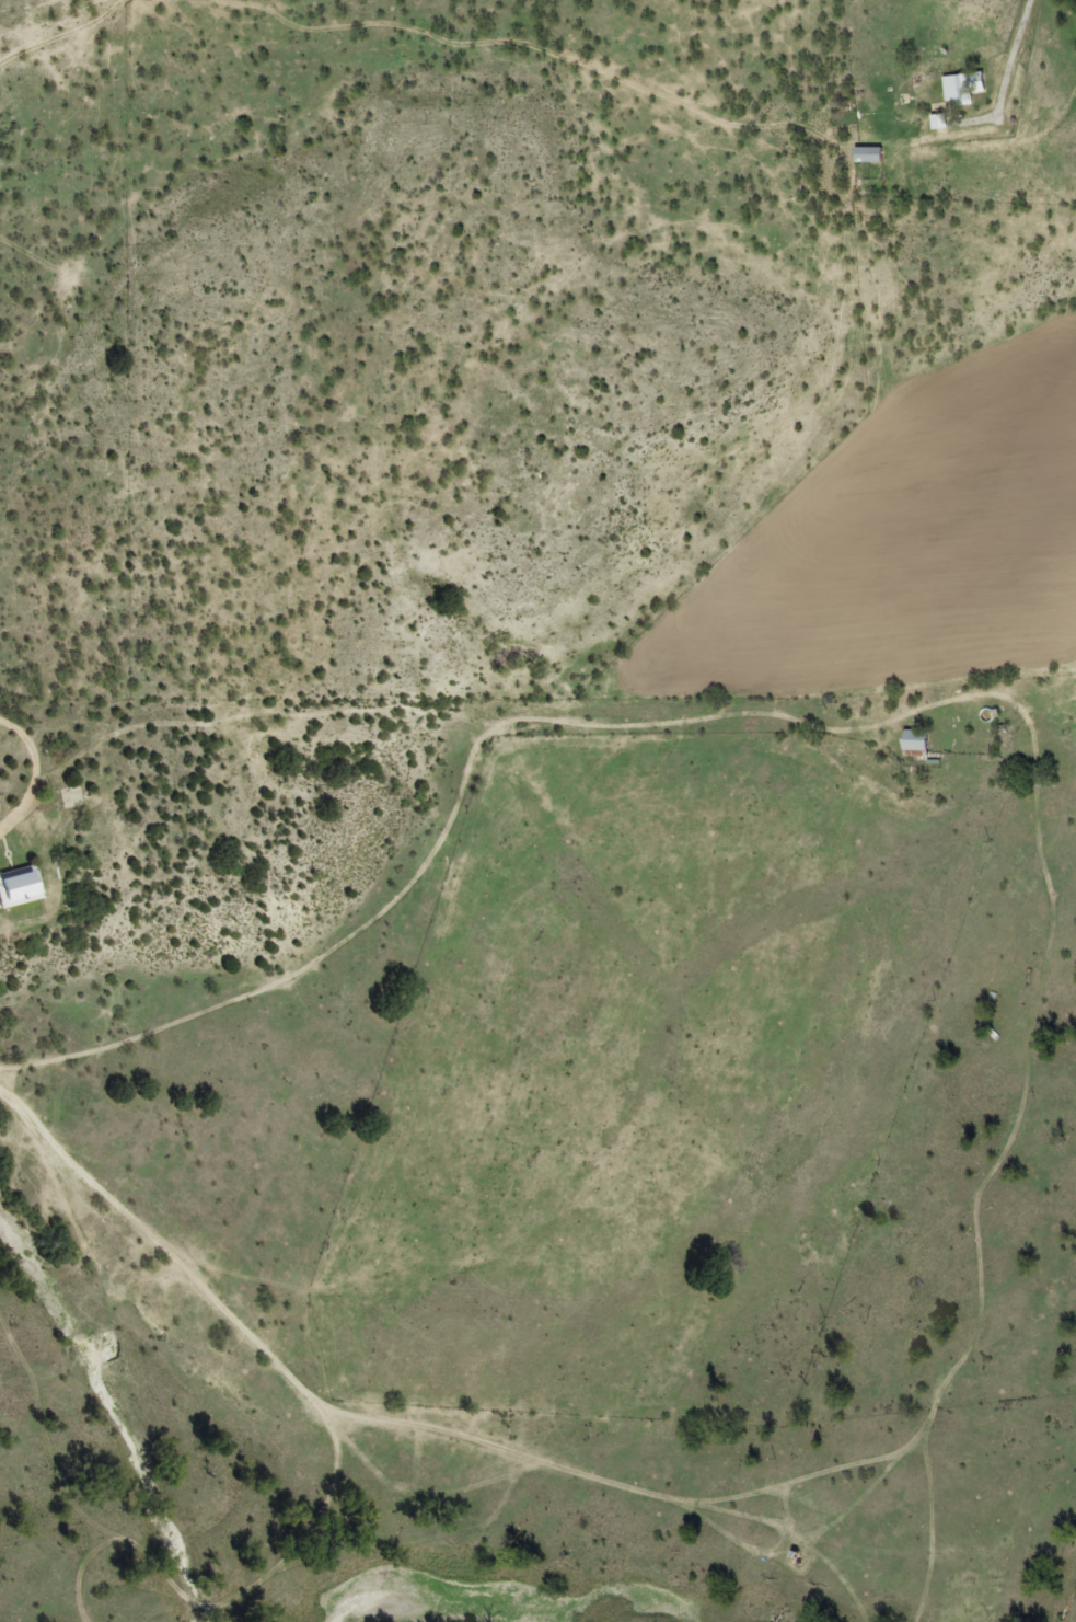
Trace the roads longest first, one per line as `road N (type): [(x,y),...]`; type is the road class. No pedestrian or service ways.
road 1 (residential): [(0,1125),(162,1236)]

